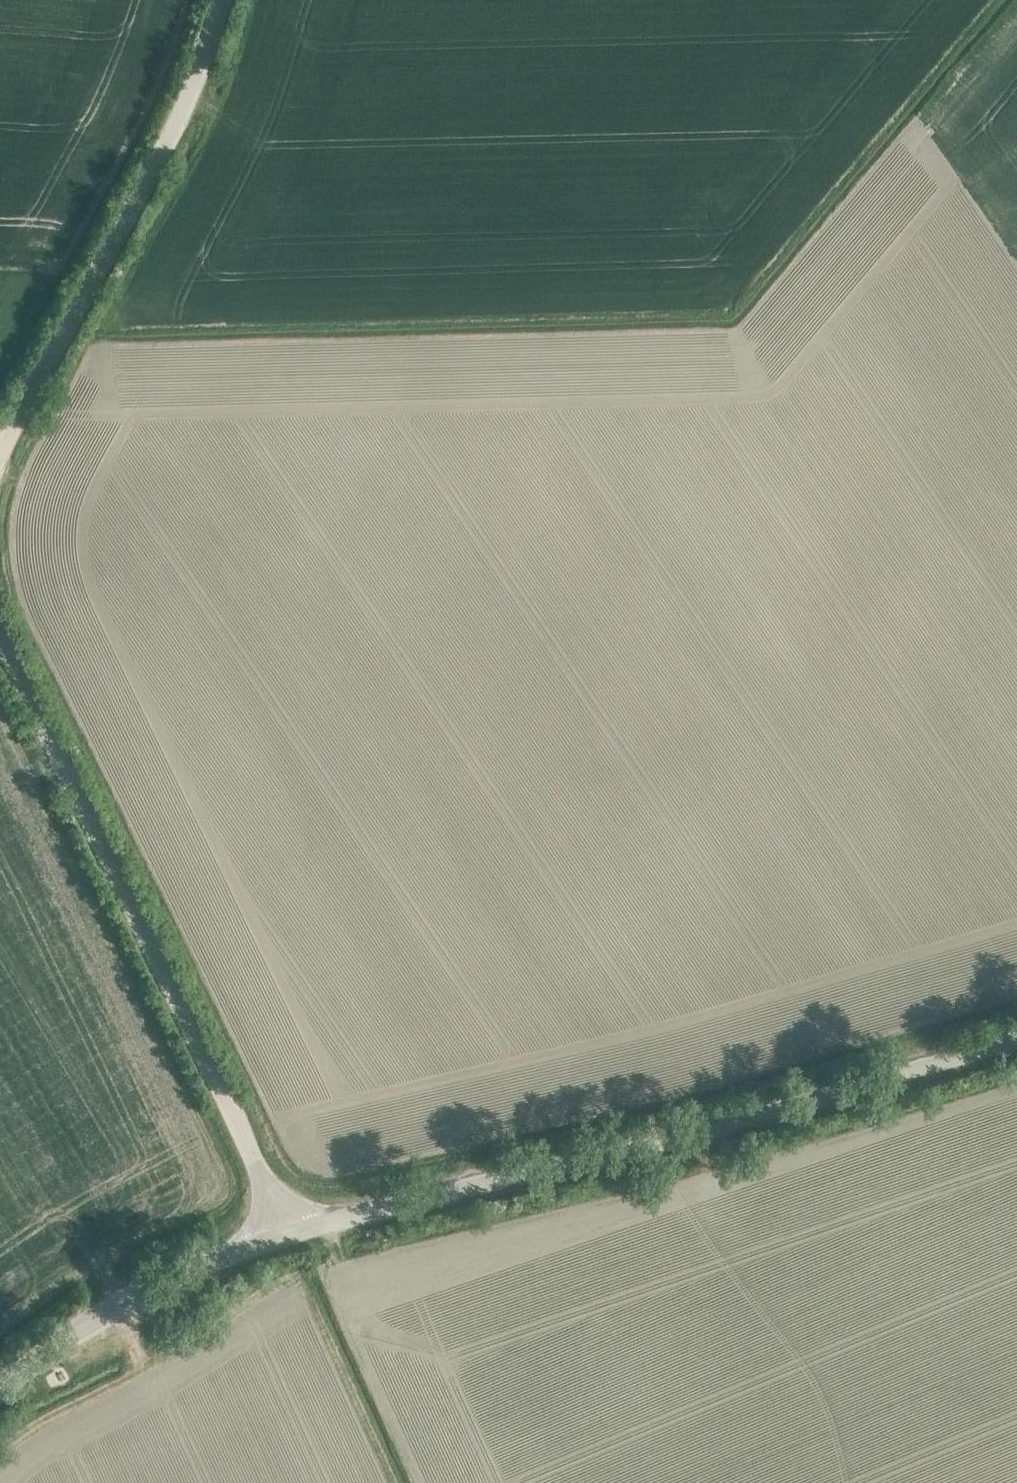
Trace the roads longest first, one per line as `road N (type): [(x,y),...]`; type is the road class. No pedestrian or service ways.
road 1 (tertiary): [(287,1235),(697,1132),(1016,1040)]
road 2 (unclassified): [(287,1235),(0,622)]
road 3 (unclassified): [(0,449),(125,223),(191,89),(221,0)]
road 4 (tertiary): [(0,1391),(145,1292),(287,1235)]

